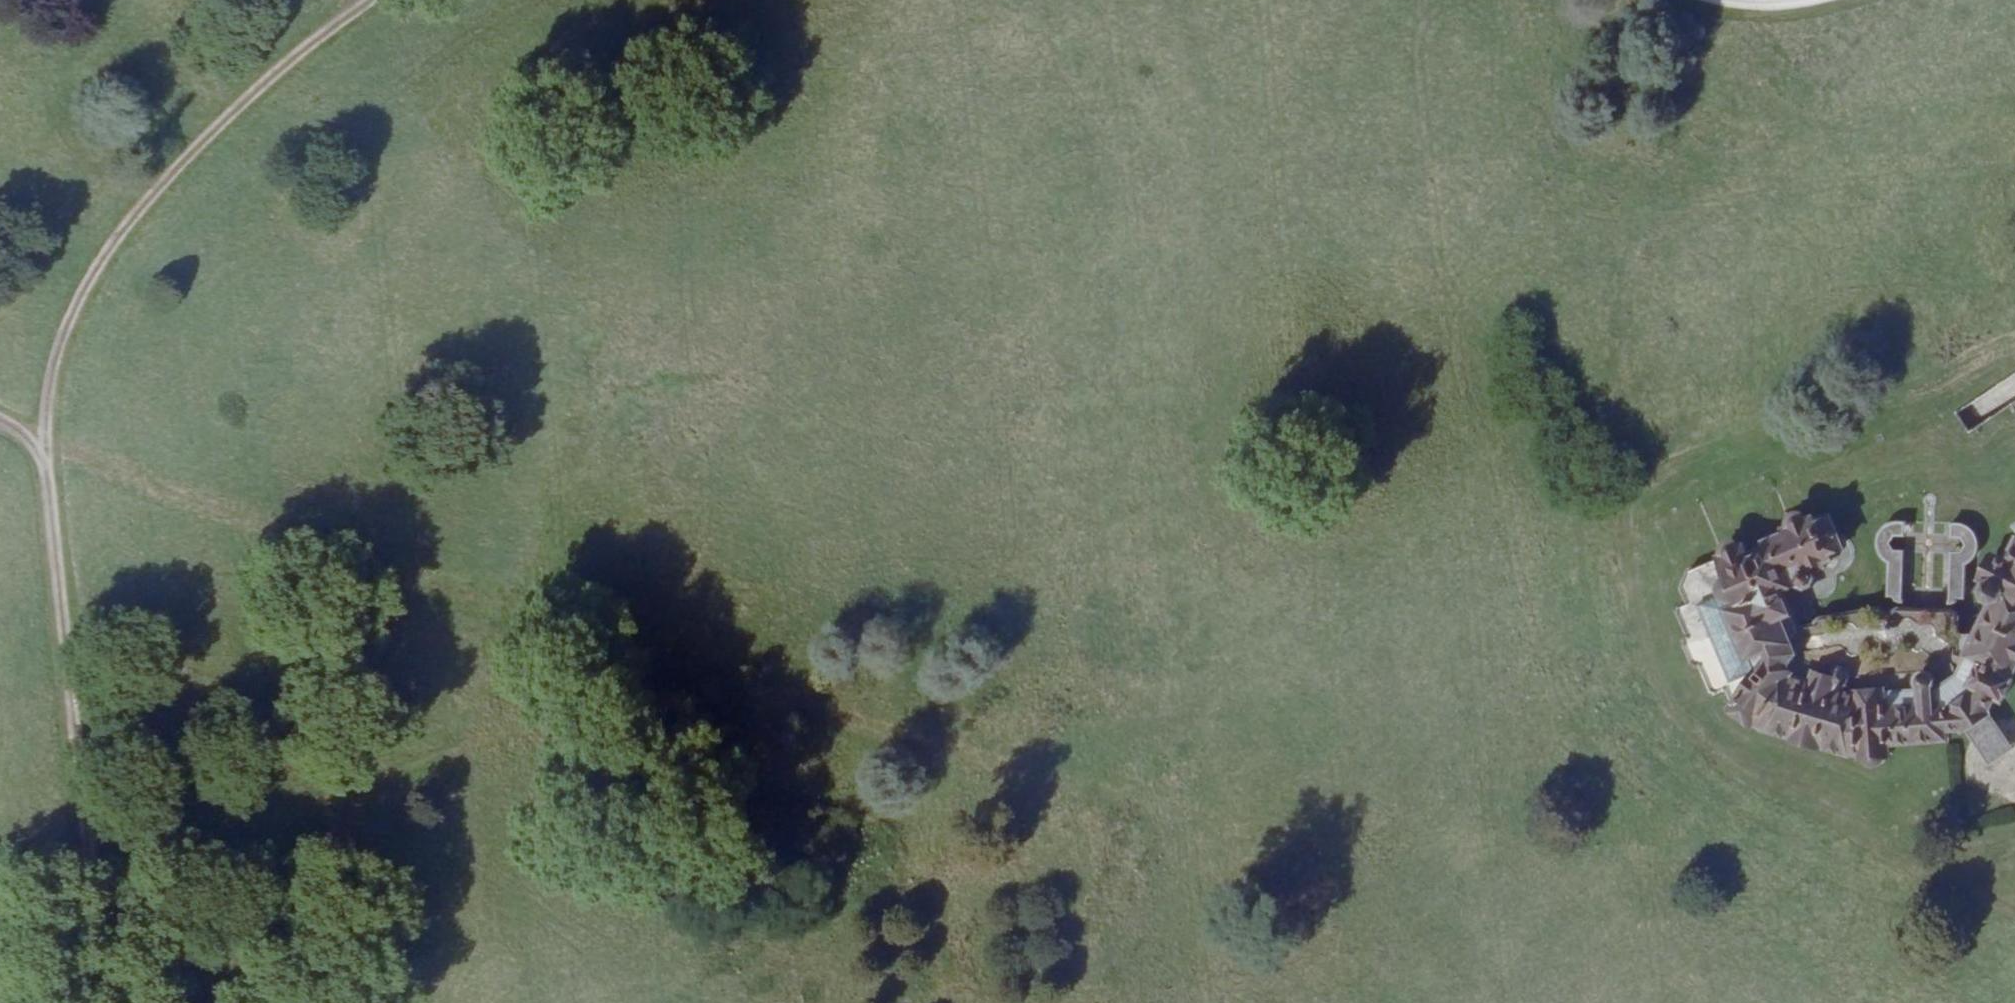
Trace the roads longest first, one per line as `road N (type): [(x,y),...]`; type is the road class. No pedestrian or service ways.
road 1 (unclassified): [(38,447),(49,360),(109,240),(193,146),(361,0)]
road 2 (unclassified): [(38,447),(99,1002)]

